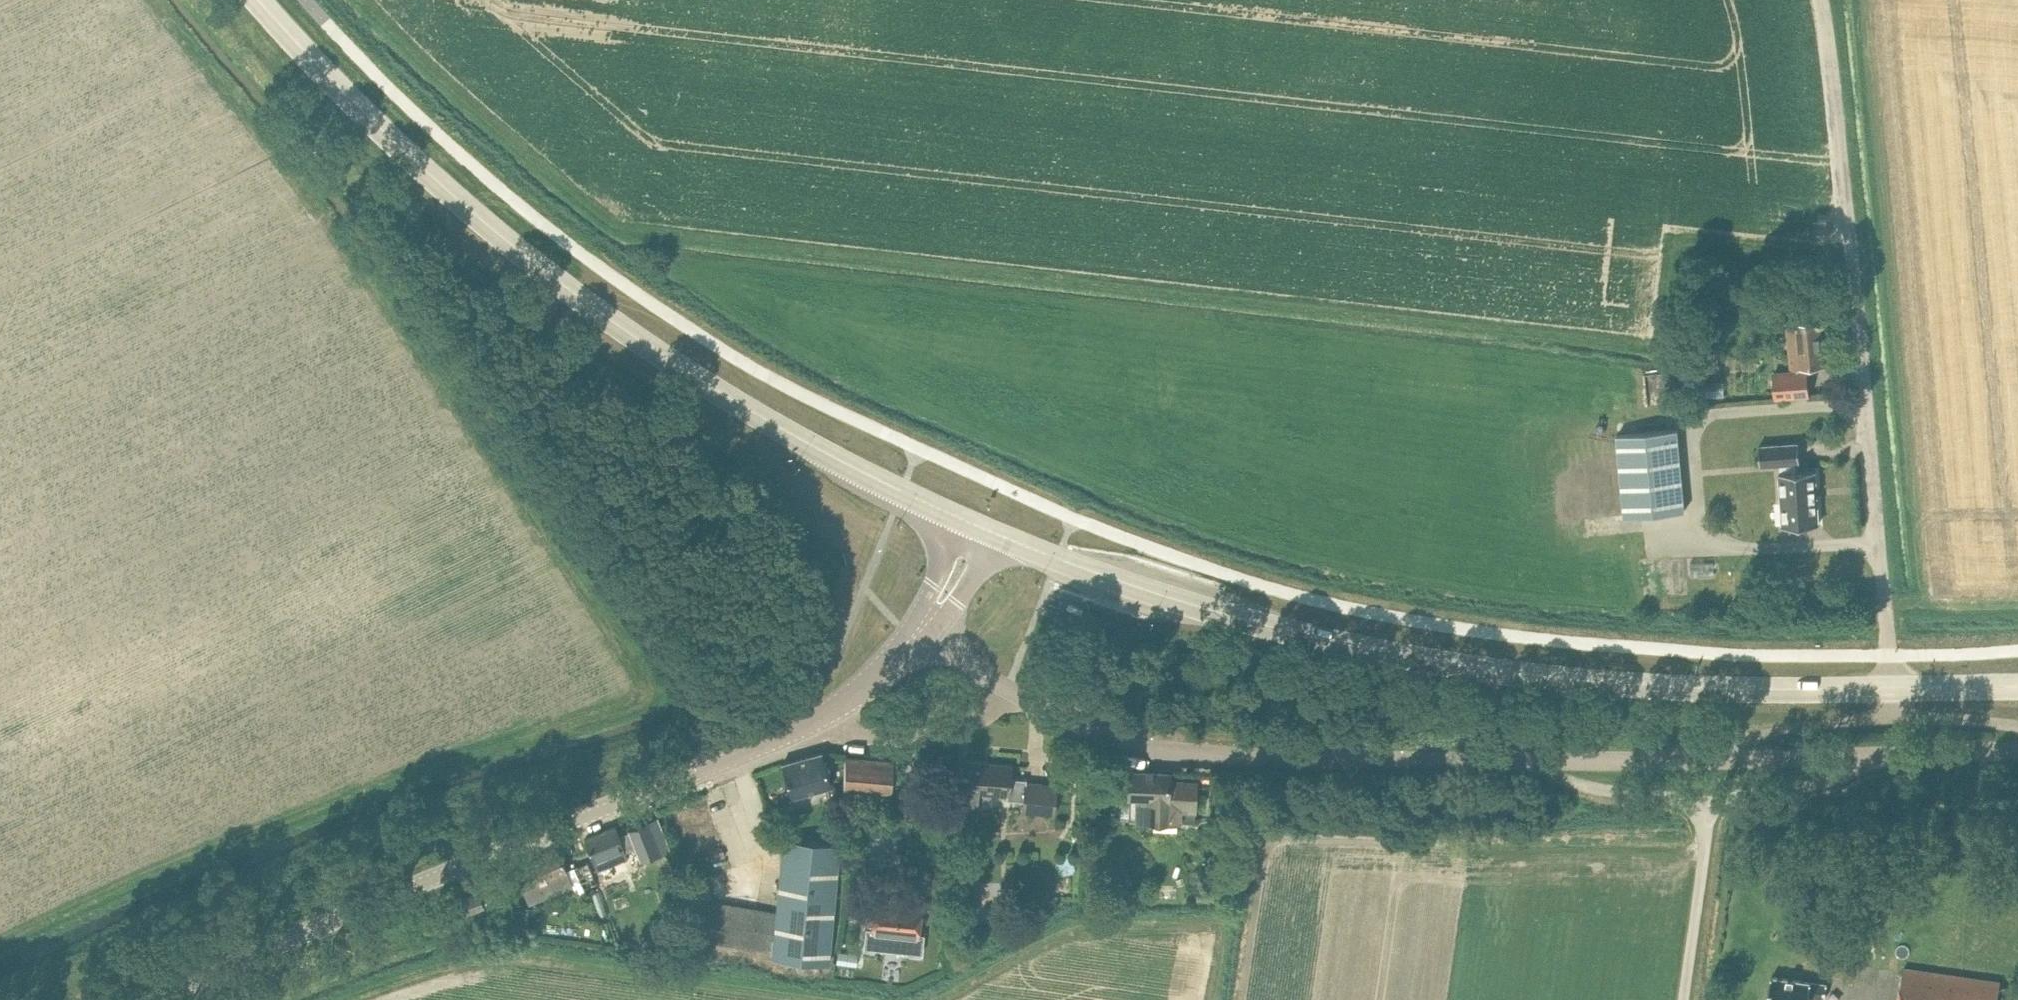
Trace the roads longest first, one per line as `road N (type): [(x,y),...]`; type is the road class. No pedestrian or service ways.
road 1 (secondary): [(986,528),(1226,616),(1418,659),(1555,680),(1894,688)]
road 2 (secondary): [(258,0),(468,211),(605,318),(742,410),(986,528)]
road 3 (tertiary): [(186,999),(819,717)]
road 4 (unclassified): [(1894,688),(1824,0)]
road 5 (unclassified): [(1006,691),(1061,721),(1145,749),(1300,759),(1532,757)]
road 6 (residential): [(819,717),(916,737),(951,730),(1006,691)]
road 7 (unclassified): [(1895,716),(1826,721),(1703,757)]
road 8 (unclassified): [(1684,999),(1708,809)]
road 9 (unclassified): [(1708,809),(1589,786),(1532,757)]
road 10 (unclassified): [(1708,809),(1848,775),(1877,757)]
road 11 (unclassified): [(1703,757),(1877,757)]
road 12 (unclassified): [(1532,757),(1703,757)]
road 13 (unclassified): [(1877,757),(2017,750)]
road 14 (tertiary): [(913,637),(986,528)]
road 15 (tertiary): [(819,717),(859,691),(913,637)]
road 16 (secondary): [(1894,688),(2017,683)]
road 17 (unclassified): [(2017,728),(1895,716)]

